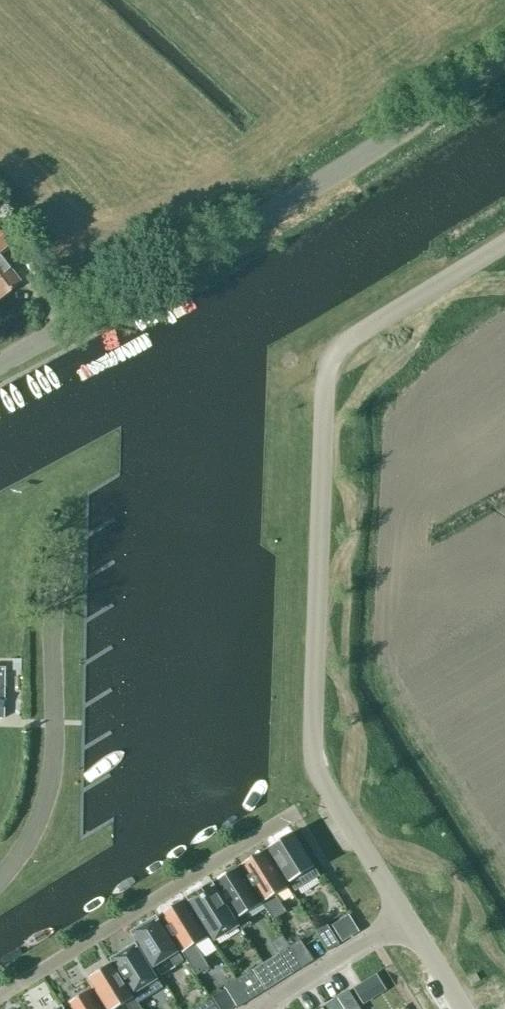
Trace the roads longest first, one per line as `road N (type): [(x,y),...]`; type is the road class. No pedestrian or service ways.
road 1 (unclassified): [(405,915),(314,761),(326,373),(348,340),(504,241)]
road 2 (tertiary): [(0,363),(336,172),(504,55)]
road 3 (residential): [(82,471),(62,509),(49,795),(0,876)]
road 4 (residential): [(274,1008),(405,915)]

